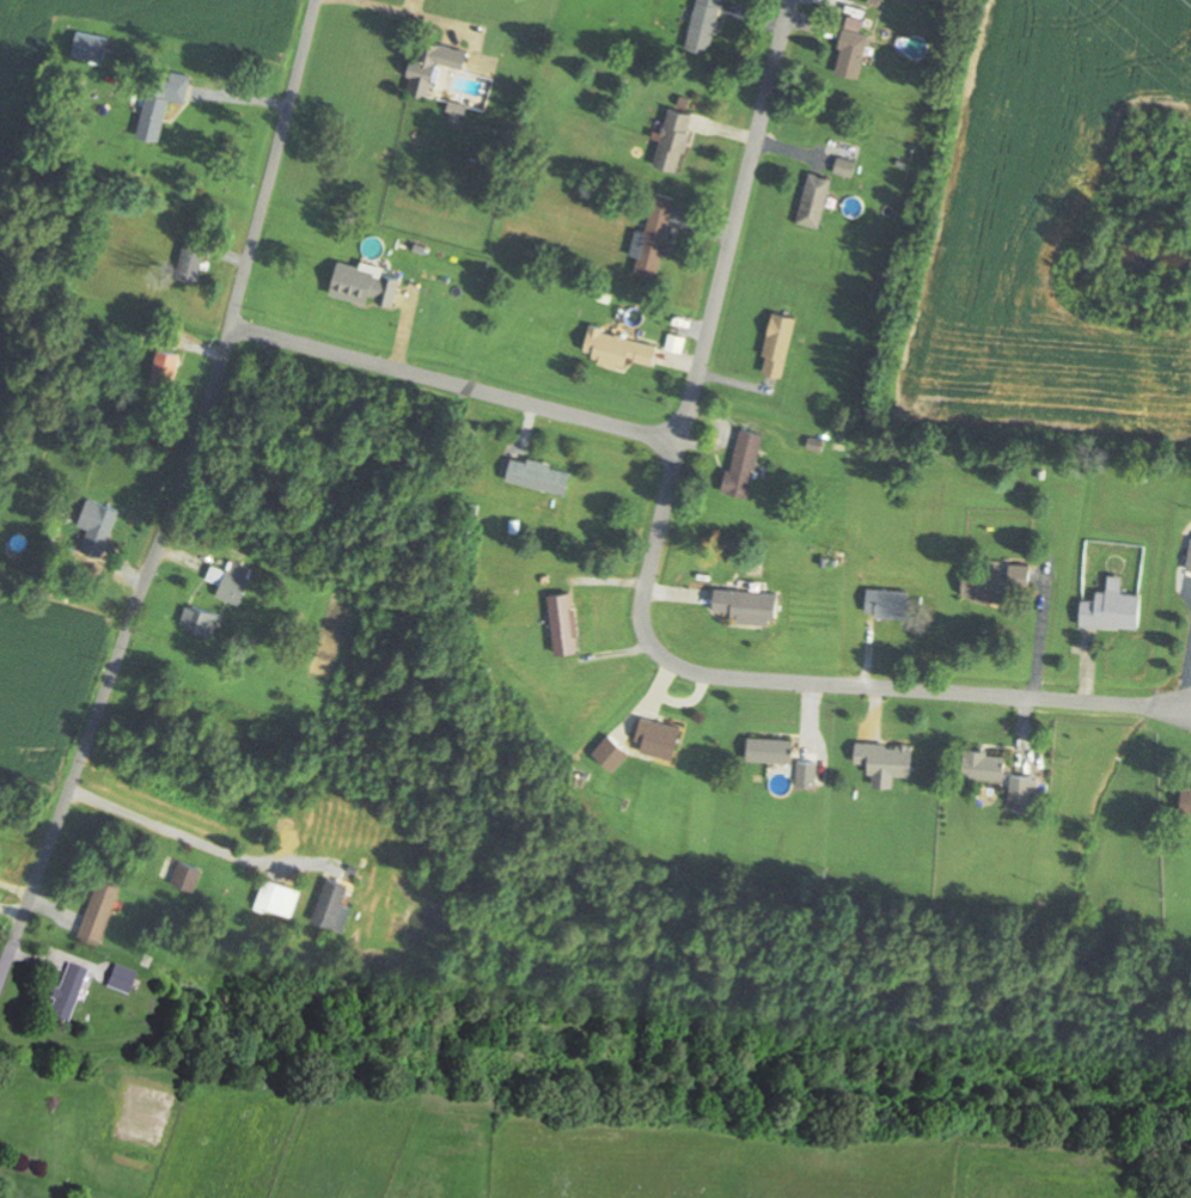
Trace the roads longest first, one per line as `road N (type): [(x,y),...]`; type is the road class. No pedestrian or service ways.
road 1 (residential): [(0,988),(208,418),(319,0)]
road 2 (residential): [(682,439),(646,595),(652,635),(678,661),(737,676),(1190,706)]
road 3 (residential): [(682,439),(233,325)]
road 4 (residential): [(682,439),(791,0)]

